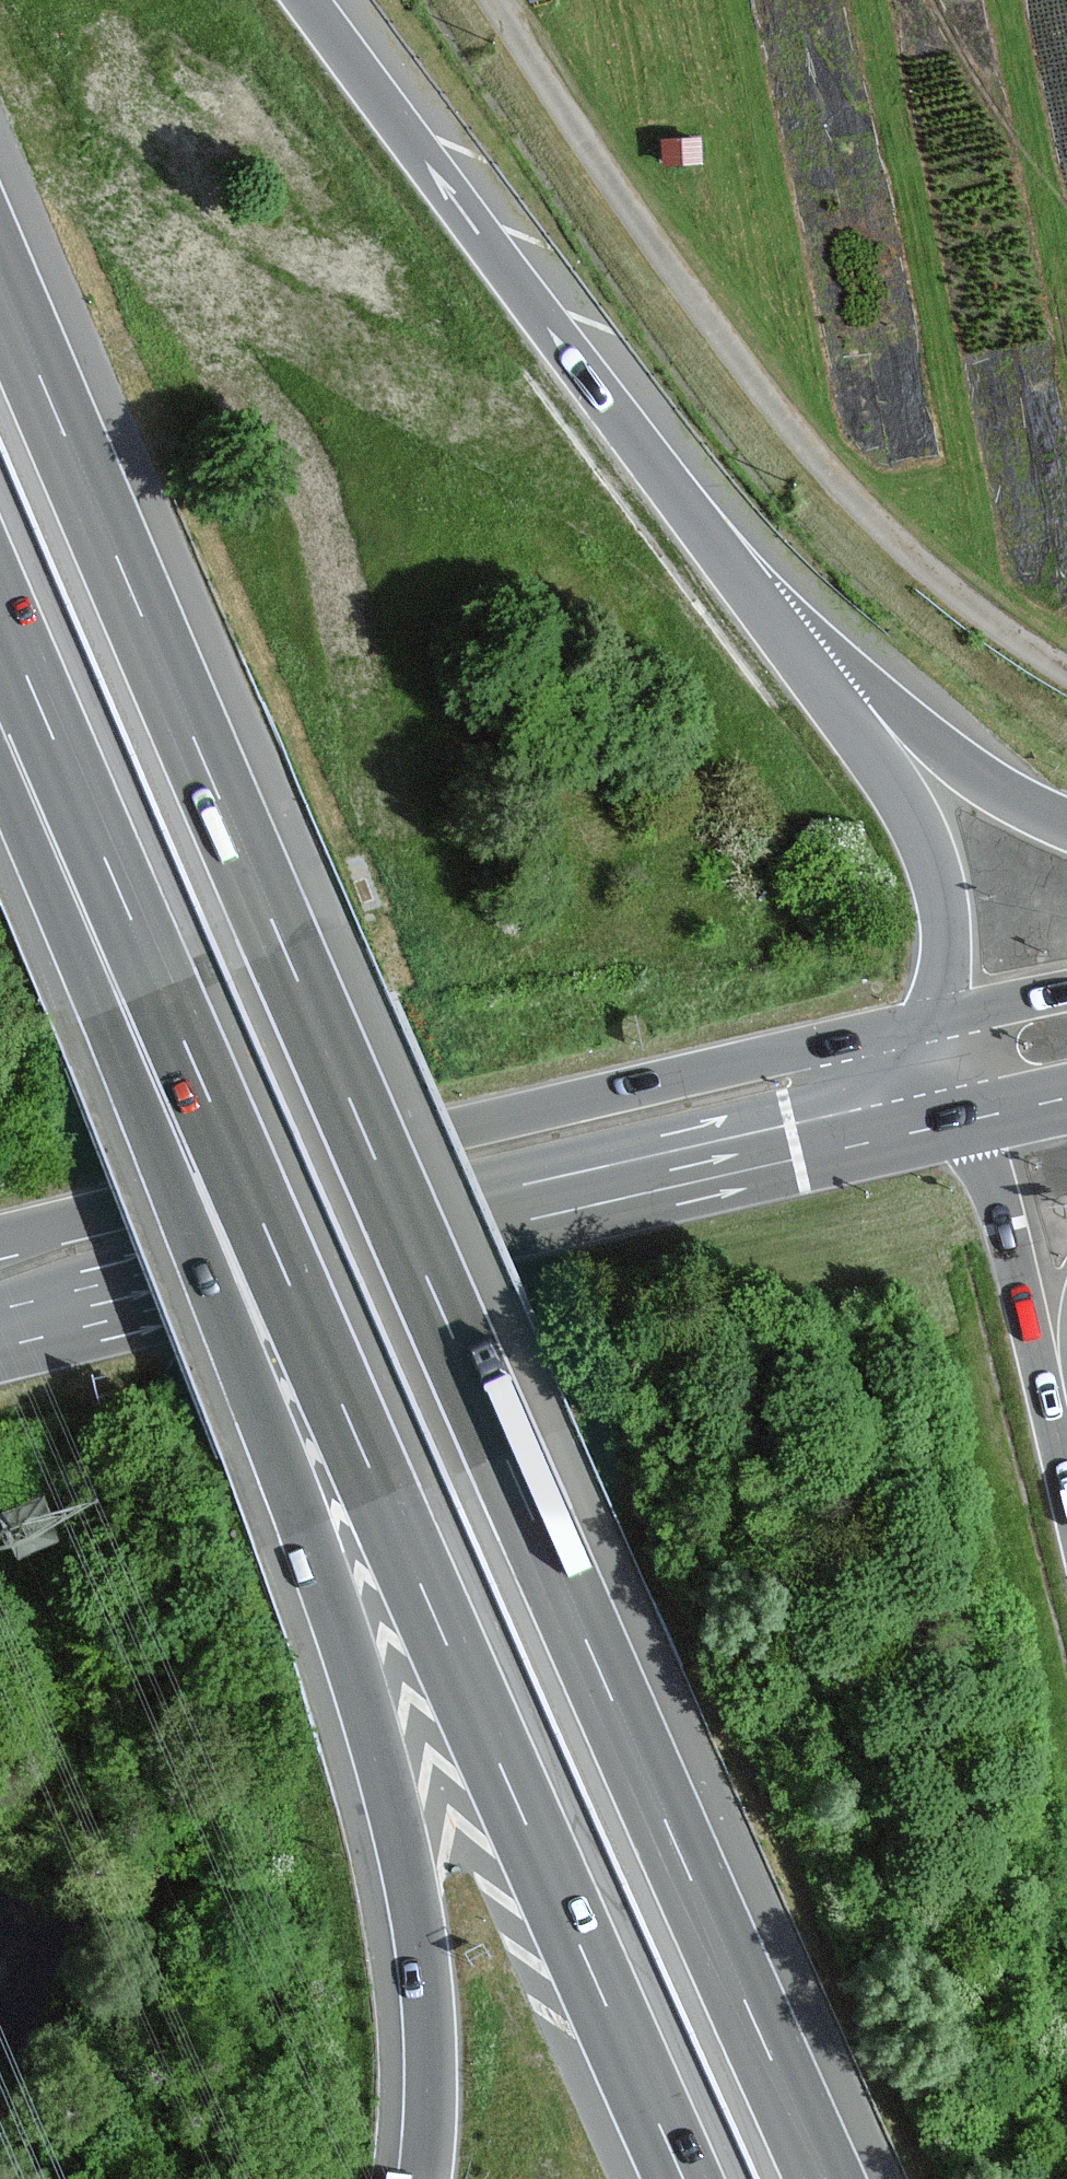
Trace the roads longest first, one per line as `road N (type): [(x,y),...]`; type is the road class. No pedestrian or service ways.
road 1 (motorway): [(825,2178),(479,1398),(0,276)]
road 2 (motorway): [(0,641),(681,2178)]
road 3 (motorway): [(0,765),(289,1443),(406,1882),(427,2072),(421,2178)]
road 4 (primary): [(0,1326),(964,1106)]
road 5 (primary): [(927,1024),(0,1240)]
road 6 (track): [(1066,672),(943,583),(824,464),(640,227),(492,0)]
road 7 (motorway): [(765,605),(309,0)]
road 8 (motorway): [(927,1024),(947,943),(931,855),(906,803),(765,605)]
road 9 (motorway): [(1066,824),(940,749),(765,605)]
road 10 (motorway): [(1066,1420),(964,1106)]
road 11 (primary): [(1066,994),(927,1024)]

